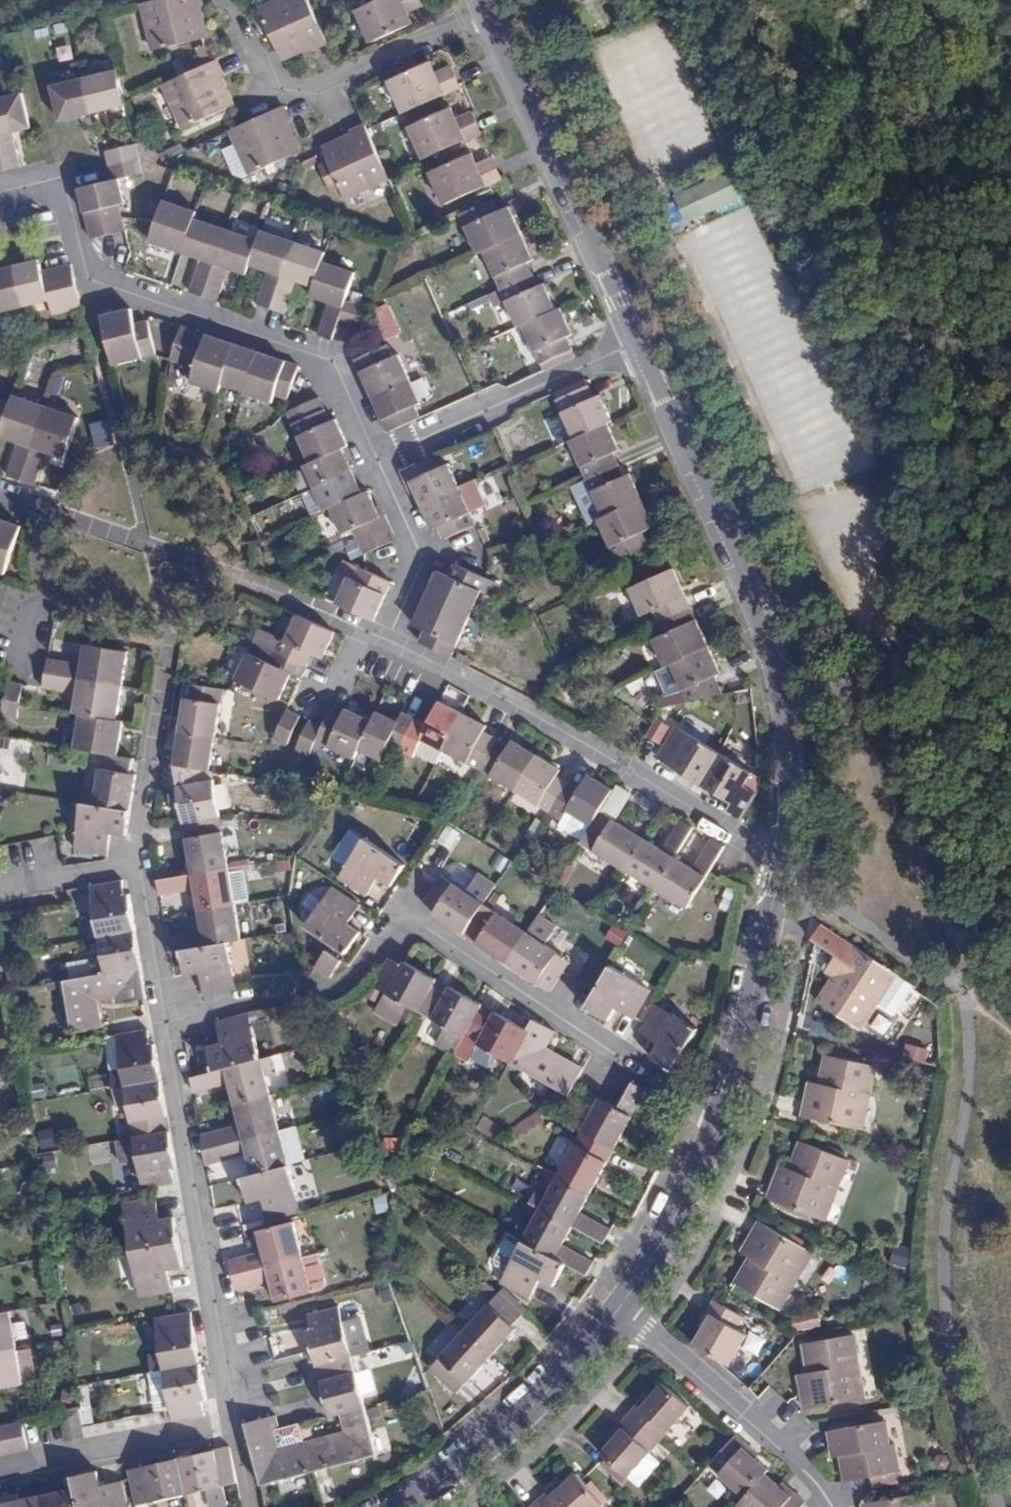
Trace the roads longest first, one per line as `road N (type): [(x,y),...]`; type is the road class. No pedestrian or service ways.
road 1 (residential): [(0,1475),(237,1426),(166,1017)]
road 2 (residential): [(721,1111),(412,920),(396,925),(339,984),(166,1017)]
road 3 (residential): [(637,342),(773,663),(785,758),(779,857)]
road 4 (residential): [(371,462),(322,368),(94,281),(62,186),(0,192)]
road 5 (residential): [(388,641),(779,857)]
road 6 (residential): [(489,10),(637,342)]
road 7 (residential): [(619,1308),(535,1405),(400,1506)]
road 8 (residential): [(619,1308),(810,1474),(833,1506)]
road 9 (residential): [(637,342),(371,462)]
road 10 (residential): [(489,10),(310,94),(278,81),(244,40)]
road 11 (residential): [(779,857),(721,1111)]
road 12 (residential): [(721,1111),(689,1189),(619,1308)]
road 13 (residential): [(166,1017),(139,871),(127,865),(79,873)]
road 14 (residential): [(388,641),(412,586),(415,554),(371,462)]

